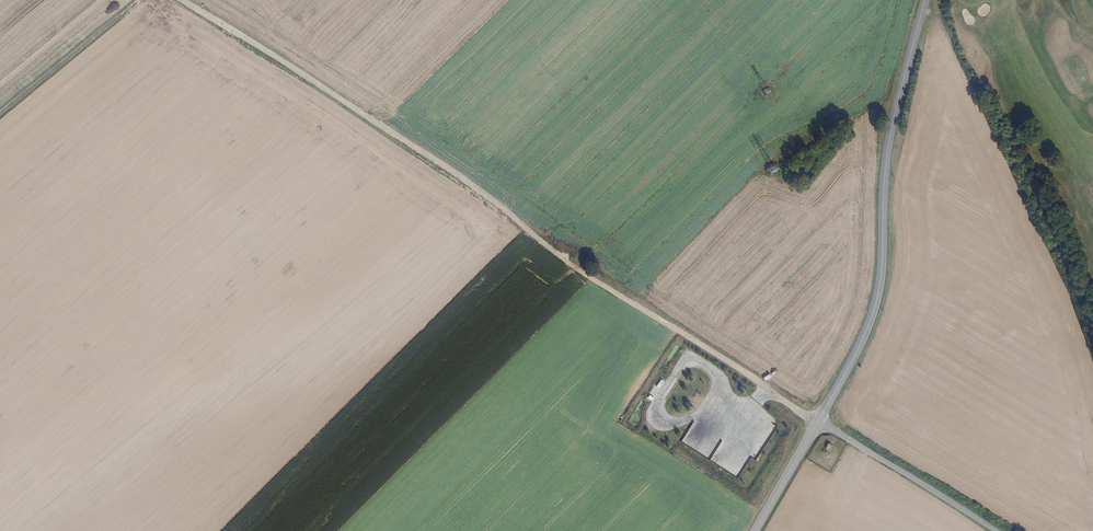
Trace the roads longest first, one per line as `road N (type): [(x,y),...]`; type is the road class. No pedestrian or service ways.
road 1 (track): [(181,0),(426,154),(571,263),(818,423)]
road 2 (secondary): [(818,423),(879,295),(888,153),(925,0)]
road 3 (unclassified): [(818,423),(996,530)]
road 4 (track): [(0,114),(140,0)]
road 5 (secondary): [(756,530),(818,423)]

